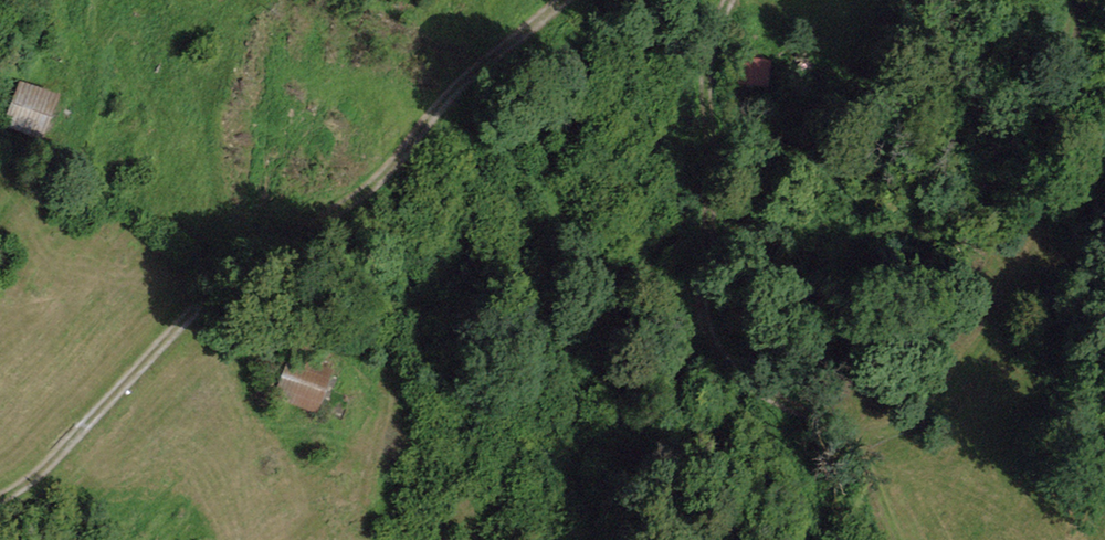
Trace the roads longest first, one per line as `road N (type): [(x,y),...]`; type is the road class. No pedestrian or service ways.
road 1 (track): [(560,0),(469,77),(390,165),(326,221),(186,314),(37,478),(0,504)]
road 2 (track): [(856,433),(723,371),(711,352),(706,132),(712,49),(730,0)]
road 3 (track): [(223,286),(216,112),(251,0)]
road 4 (track): [(0,212),(64,156),(90,96),(78,0)]

